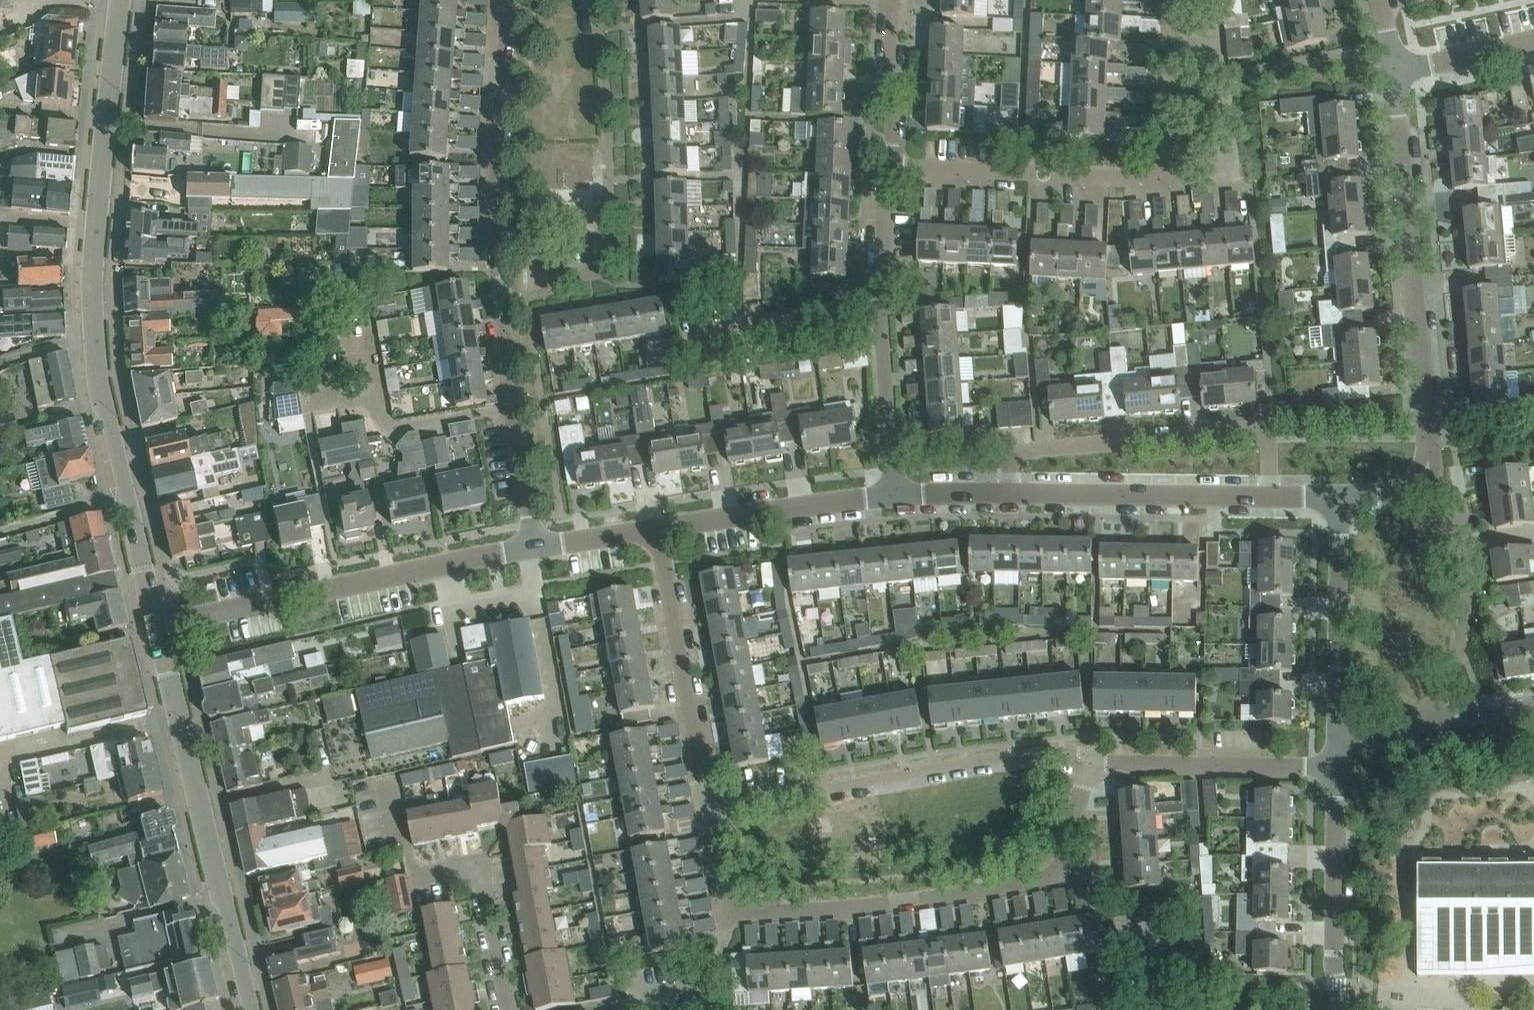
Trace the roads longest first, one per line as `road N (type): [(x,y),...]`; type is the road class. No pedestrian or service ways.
road 1 (residential): [(156,623),(95,350),(93,280),(121,0)]
road 2 (residential): [(1341,502),(1374,501),(1424,477),(1427,422),(1395,70)]
road 3 (residential): [(888,167),(1165,173),(1177,0)]
road 4 (residential): [(1341,502),(893,493)]
road 5 (residential): [(711,801),(731,895),(994,879),(1063,852)]
road 6 (residential): [(252,1009),(156,623)]
road 7 (residential): [(530,546),(156,623)]
road 8 (residential): [(711,801),(1067,764)]
road 9 (residential): [(495,304),(508,0)]
road 10 (residential): [(655,526),(711,801)]
road 11 (residential): [(595,270),(610,217),(596,0)]
road 12 (residential): [(1067,764),(1336,765)]
road 13 (residential): [(530,546),(495,304)]
road 14 (residential): [(1335,1009),(1336,765)]
road 15 (residential): [(893,493),(655,526)]
road 16 (residential): [(1336,736),(1341,502)]
road 17 (residential): [(1431,711),(1461,645),(1469,601),(1459,505)]
road 18 (residential): [(682,342),(857,305),(882,307)]
road 19 (residential): [(507,1009),(478,874),(417,878)]
road 20 (residential): [(893,493),(882,307)]
road 21 (residential): [(888,167),(899,0)]
road 22 (residential): [(1157,962),(1141,913),(1063,852)]
road 23 (residential): [(1533,42),(1395,70)]
road 24 (residential): [(882,307),(888,167)]
road 25 (residential): [(655,526),(530,546)]

